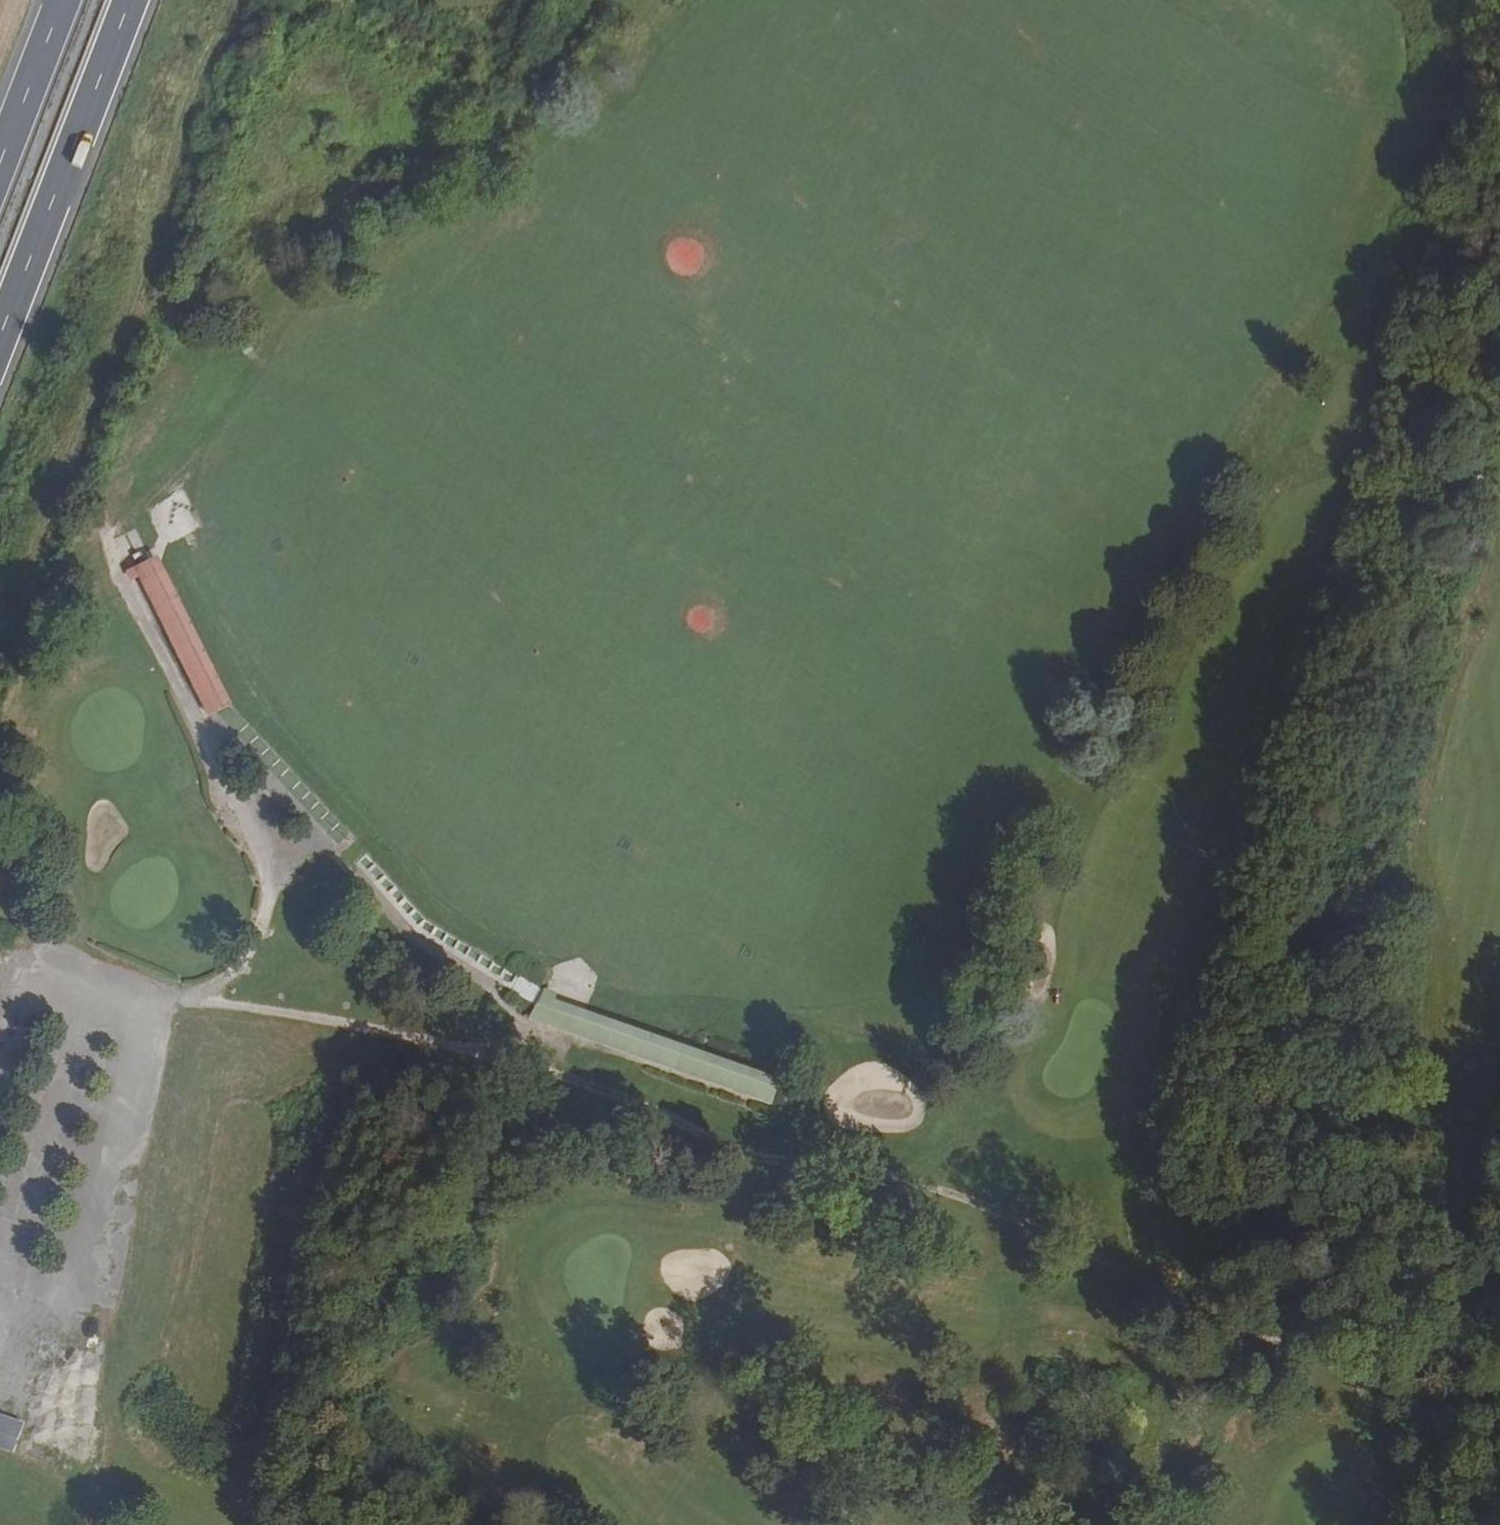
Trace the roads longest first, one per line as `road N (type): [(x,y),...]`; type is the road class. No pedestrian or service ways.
road 1 (track): [(0,653),(231,0)]
road 2 (trunk): [(0,321),(124,0)]
road 3 (trunk): [(54,0),(0,141)]

